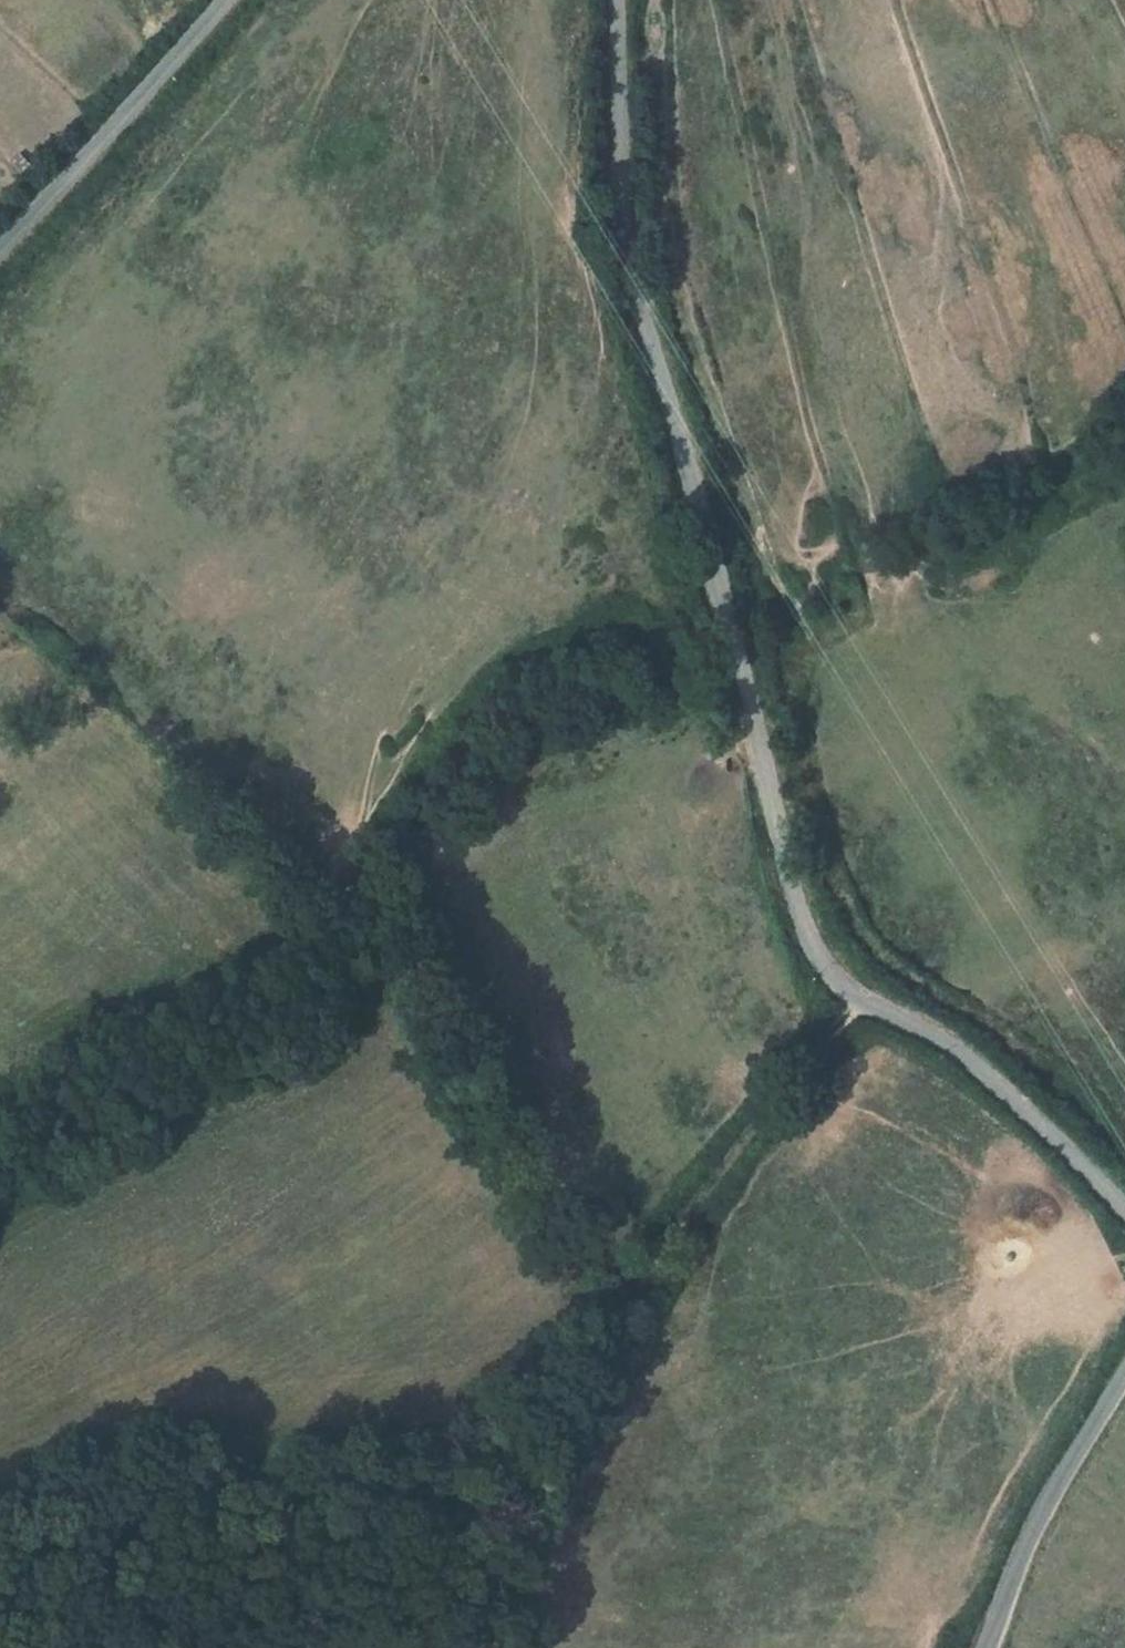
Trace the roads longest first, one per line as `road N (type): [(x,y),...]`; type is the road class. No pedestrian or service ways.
road 1 (unclassified): [(612,0),(615,98),(642,294),(799,912),(865,998),(940,1040),(1124,1217)]
road 2 (unclassified): [(228,0),(121,121),(0,239)]
road 3 (unclassified): [(1124,1370),(1022,1537),(981,1647)]

